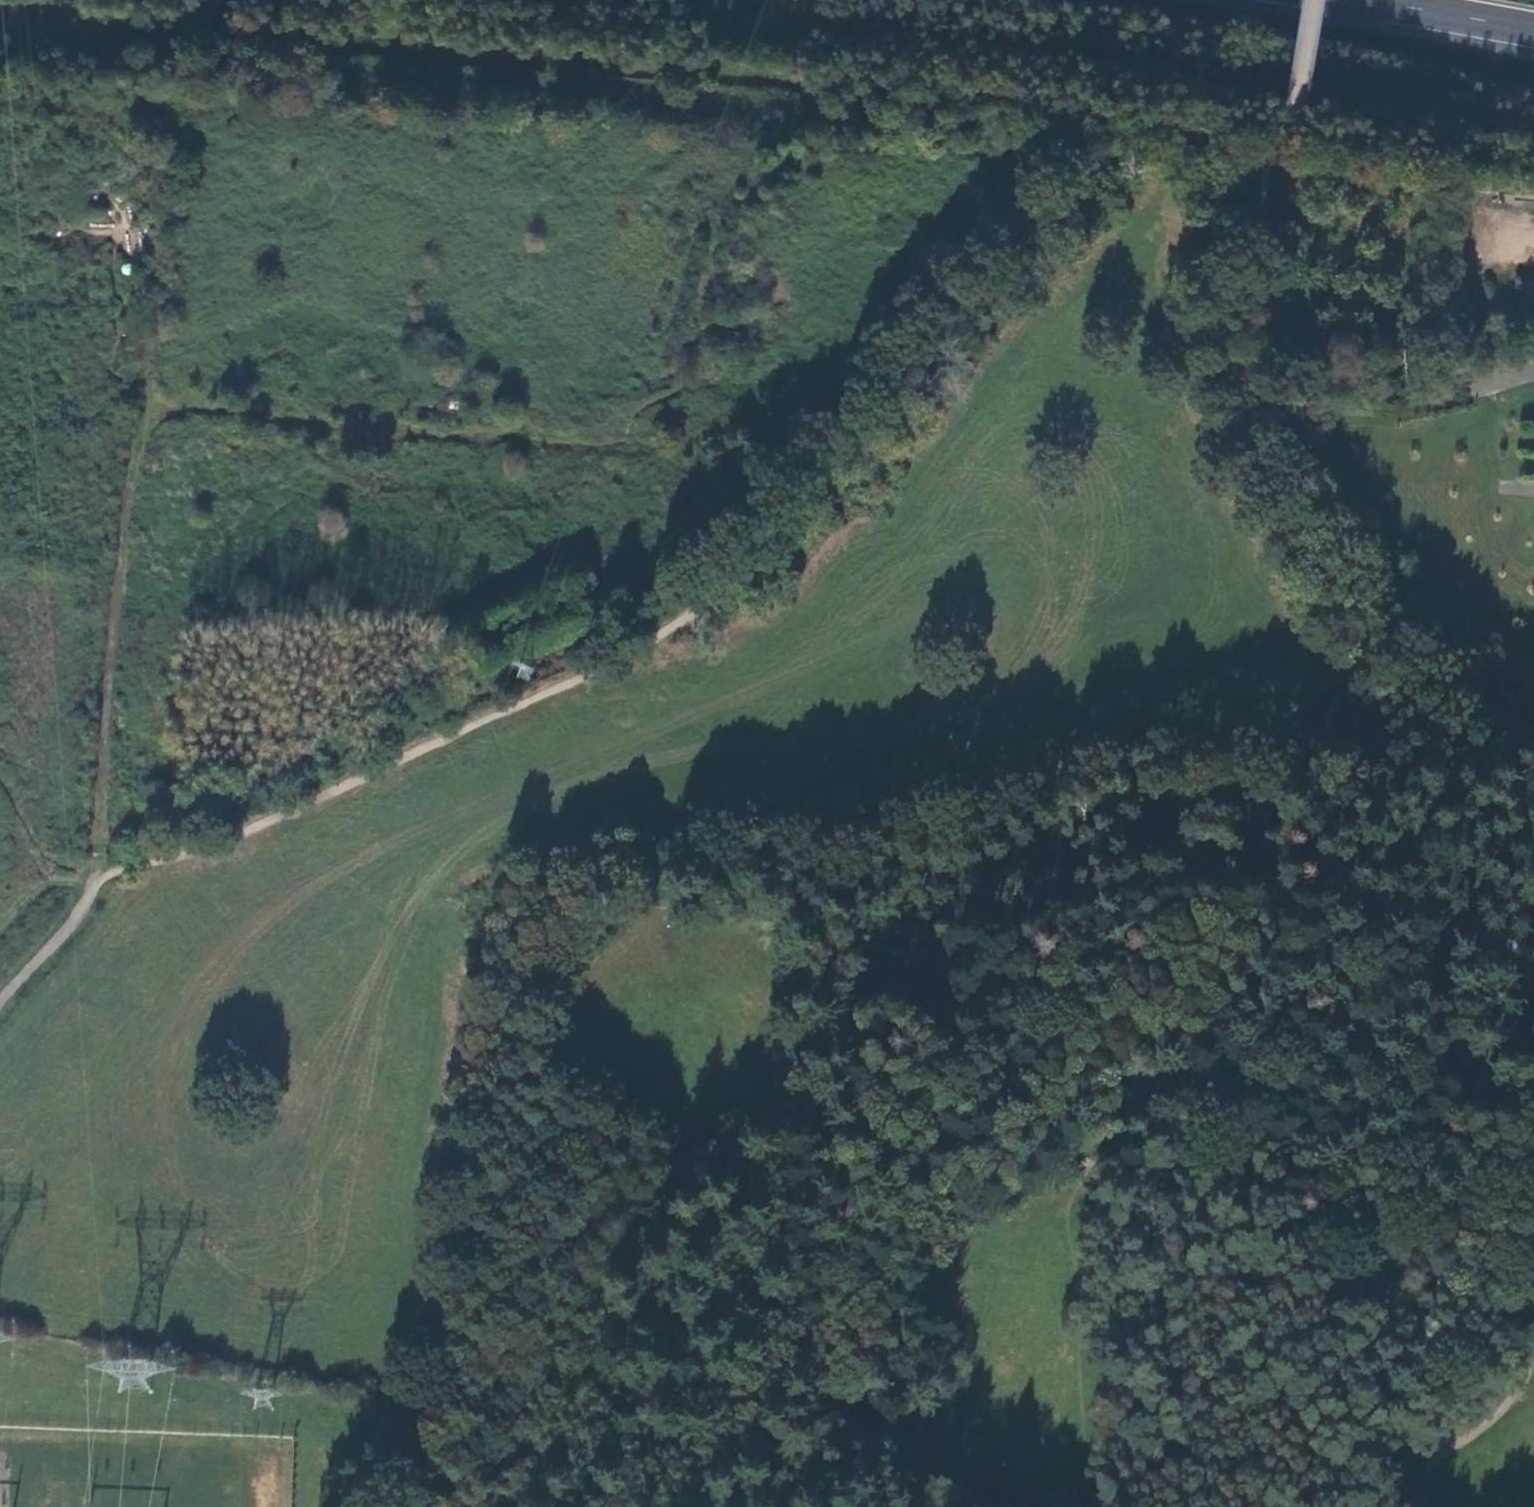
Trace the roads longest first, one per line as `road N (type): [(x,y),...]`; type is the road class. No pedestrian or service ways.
road 1 (track): [(705,458),(208,412),(165,414),(149,426)]
road 2 (track): [(97,880),(133,465),(149,426)]
road 3 (trunk): [(1372,0),(1533,29)]
road 4 (unclassified): [(97,880),(72,924),(0,1002)]

